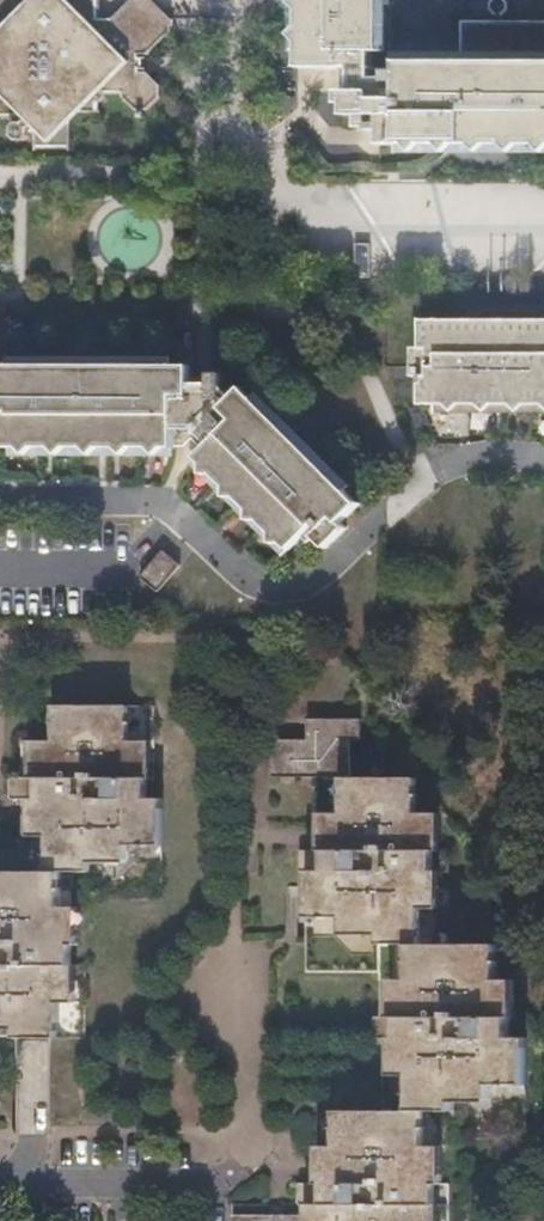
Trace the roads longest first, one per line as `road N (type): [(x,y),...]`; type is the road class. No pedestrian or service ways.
road 1 (residential): [(0,494),(148,499),(178,512),(252,577),(292,587),(318,576),(425,477),(462,455),(514,452),(543,462)]

